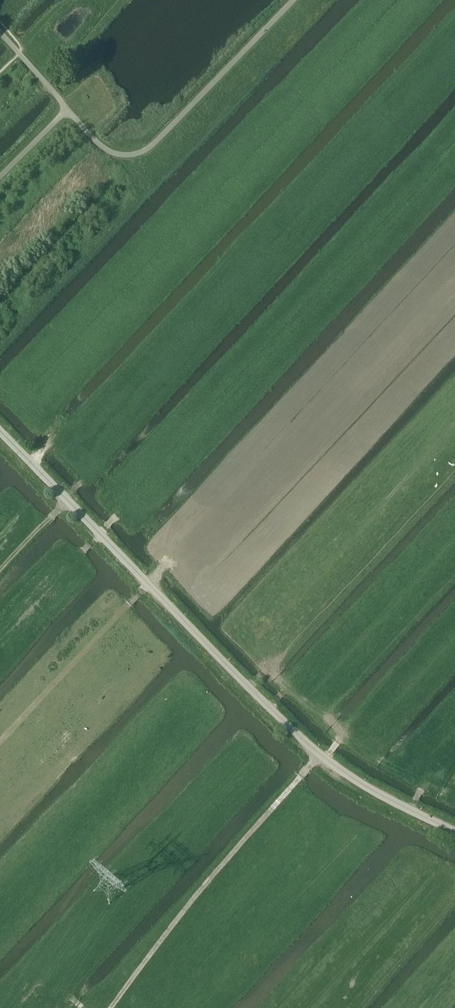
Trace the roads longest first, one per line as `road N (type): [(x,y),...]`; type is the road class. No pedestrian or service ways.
road 1 (unclassified): [(454,832),(358,784),(308,746),(0,431)]

